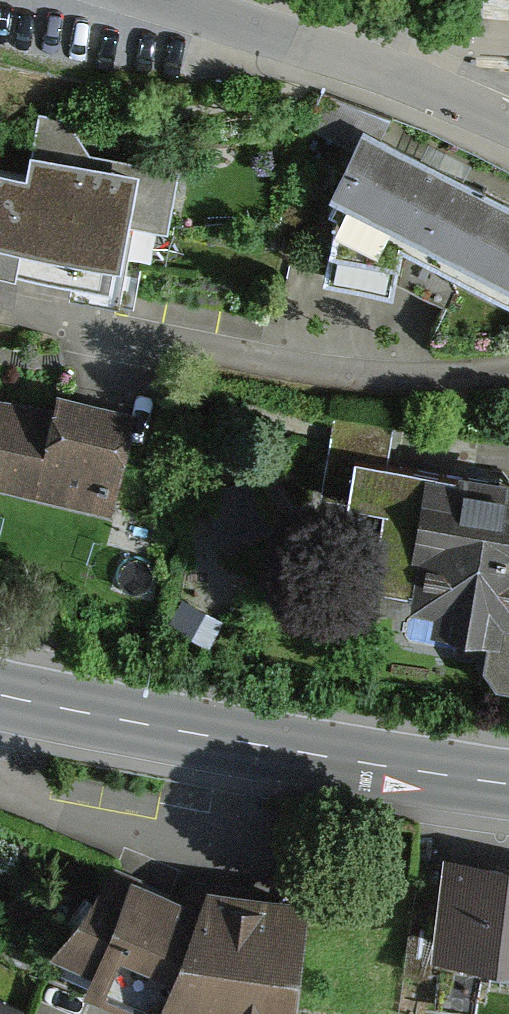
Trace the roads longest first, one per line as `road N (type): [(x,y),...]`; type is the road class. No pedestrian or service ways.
road 1 (secondary): [(0,693),(508,785)]
road 2 (unclassified): [(159,0),(427,96),(508,136)]

